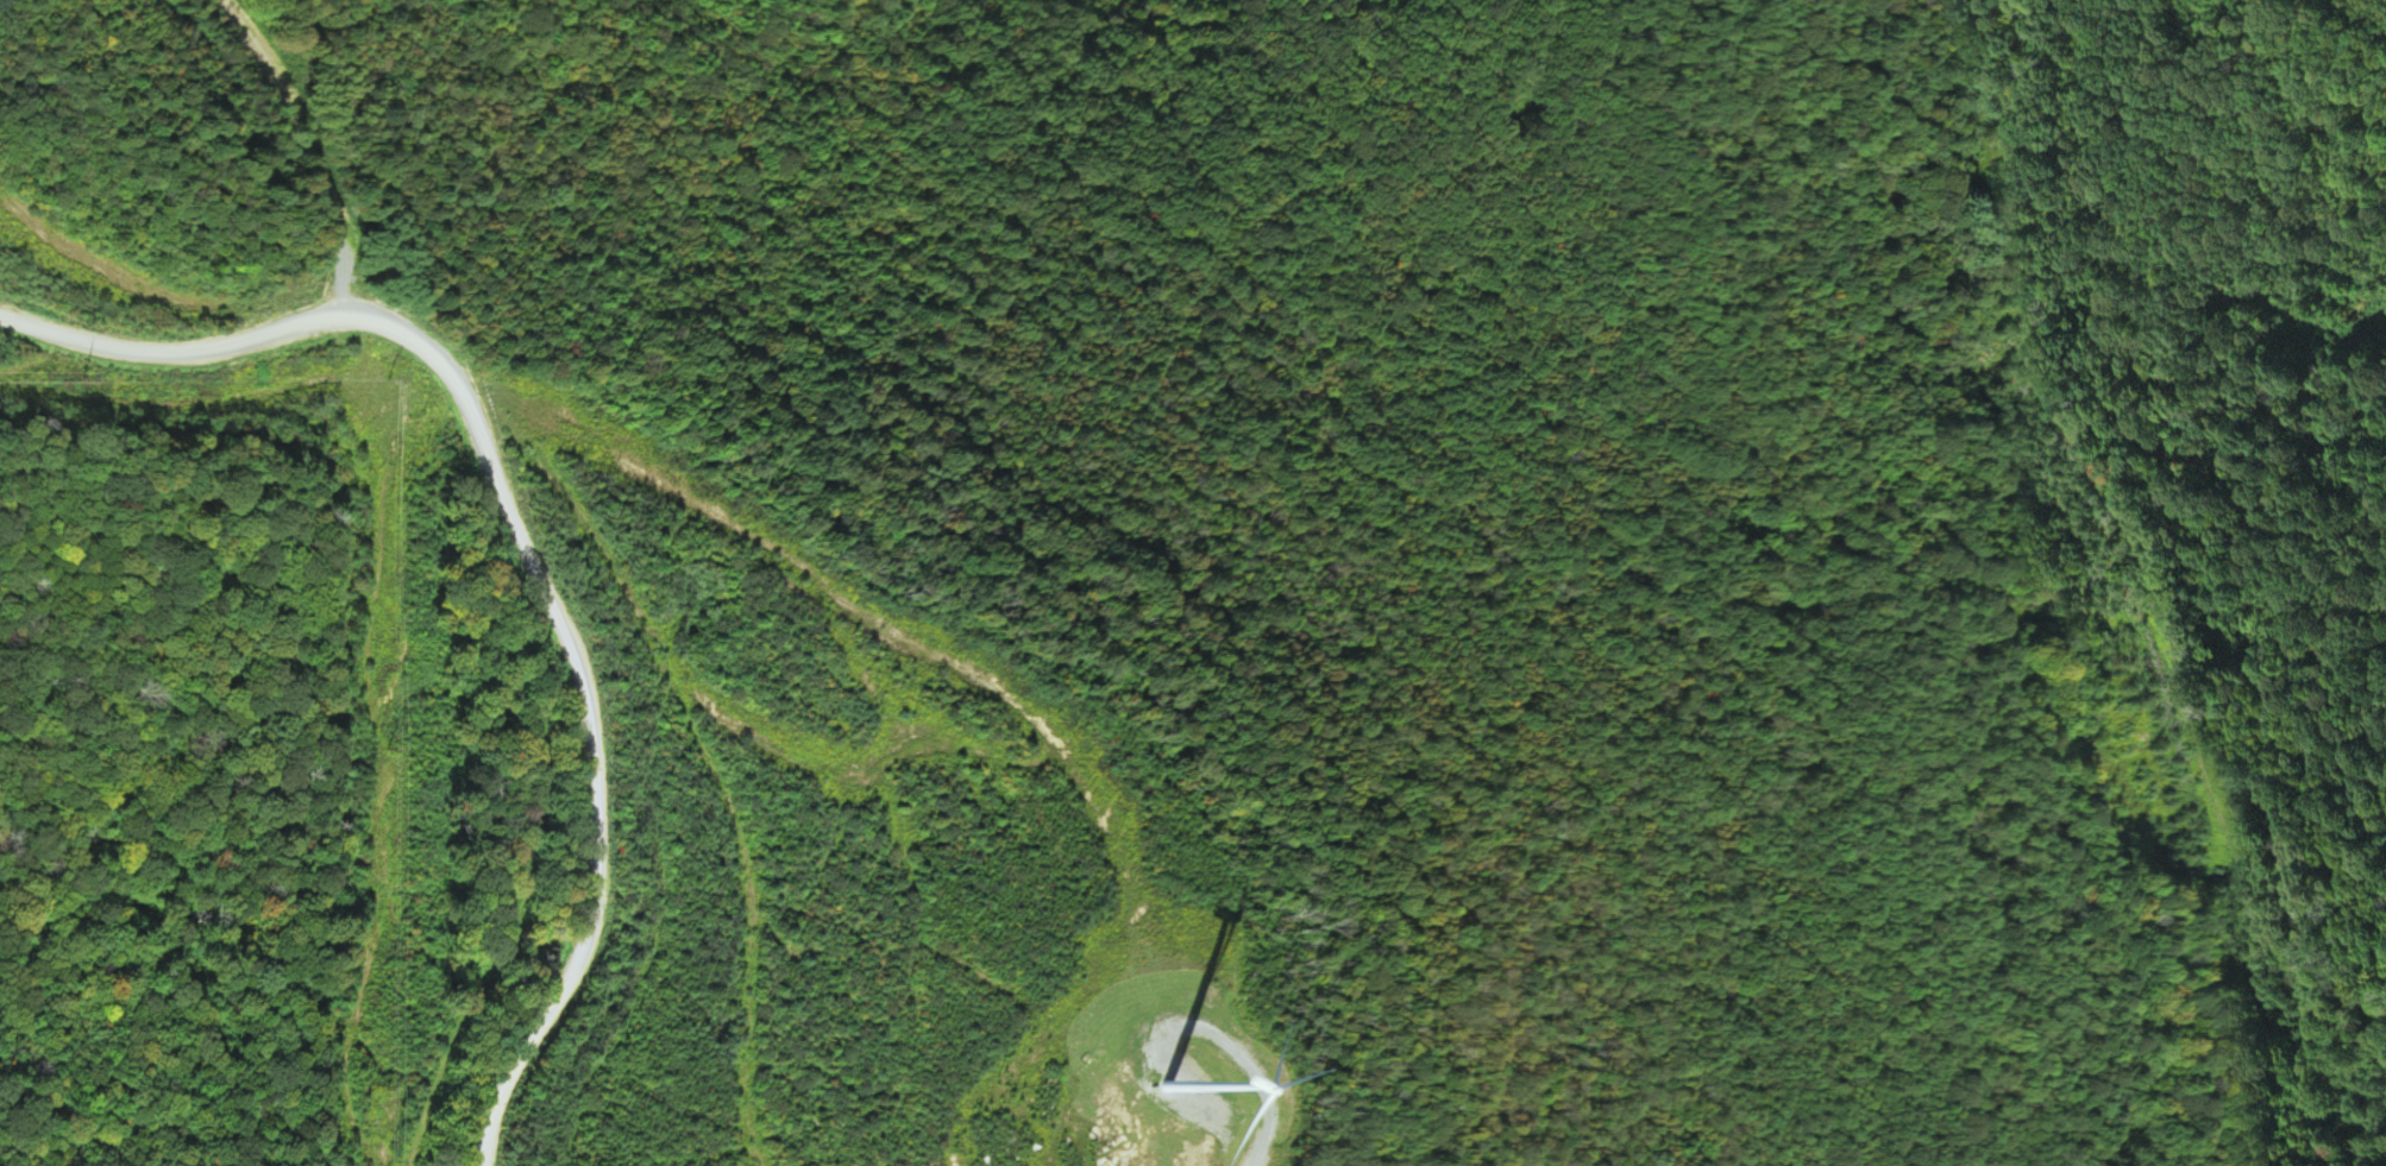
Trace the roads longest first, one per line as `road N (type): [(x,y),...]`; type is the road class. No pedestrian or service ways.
road 1 (residential): [(483,1165),(484,1146),(652,805),(652,694),(607,560),(545,453),(491,398),(369,372),(131,385),(0,364)]
road 2 (residential): [(2385,1004),(2296,864),(2174,490),(2086,346),(2013,92),(2009,0)]
road 3 (residential): [(255,0),(318,89),(356,198),(369,372)]

